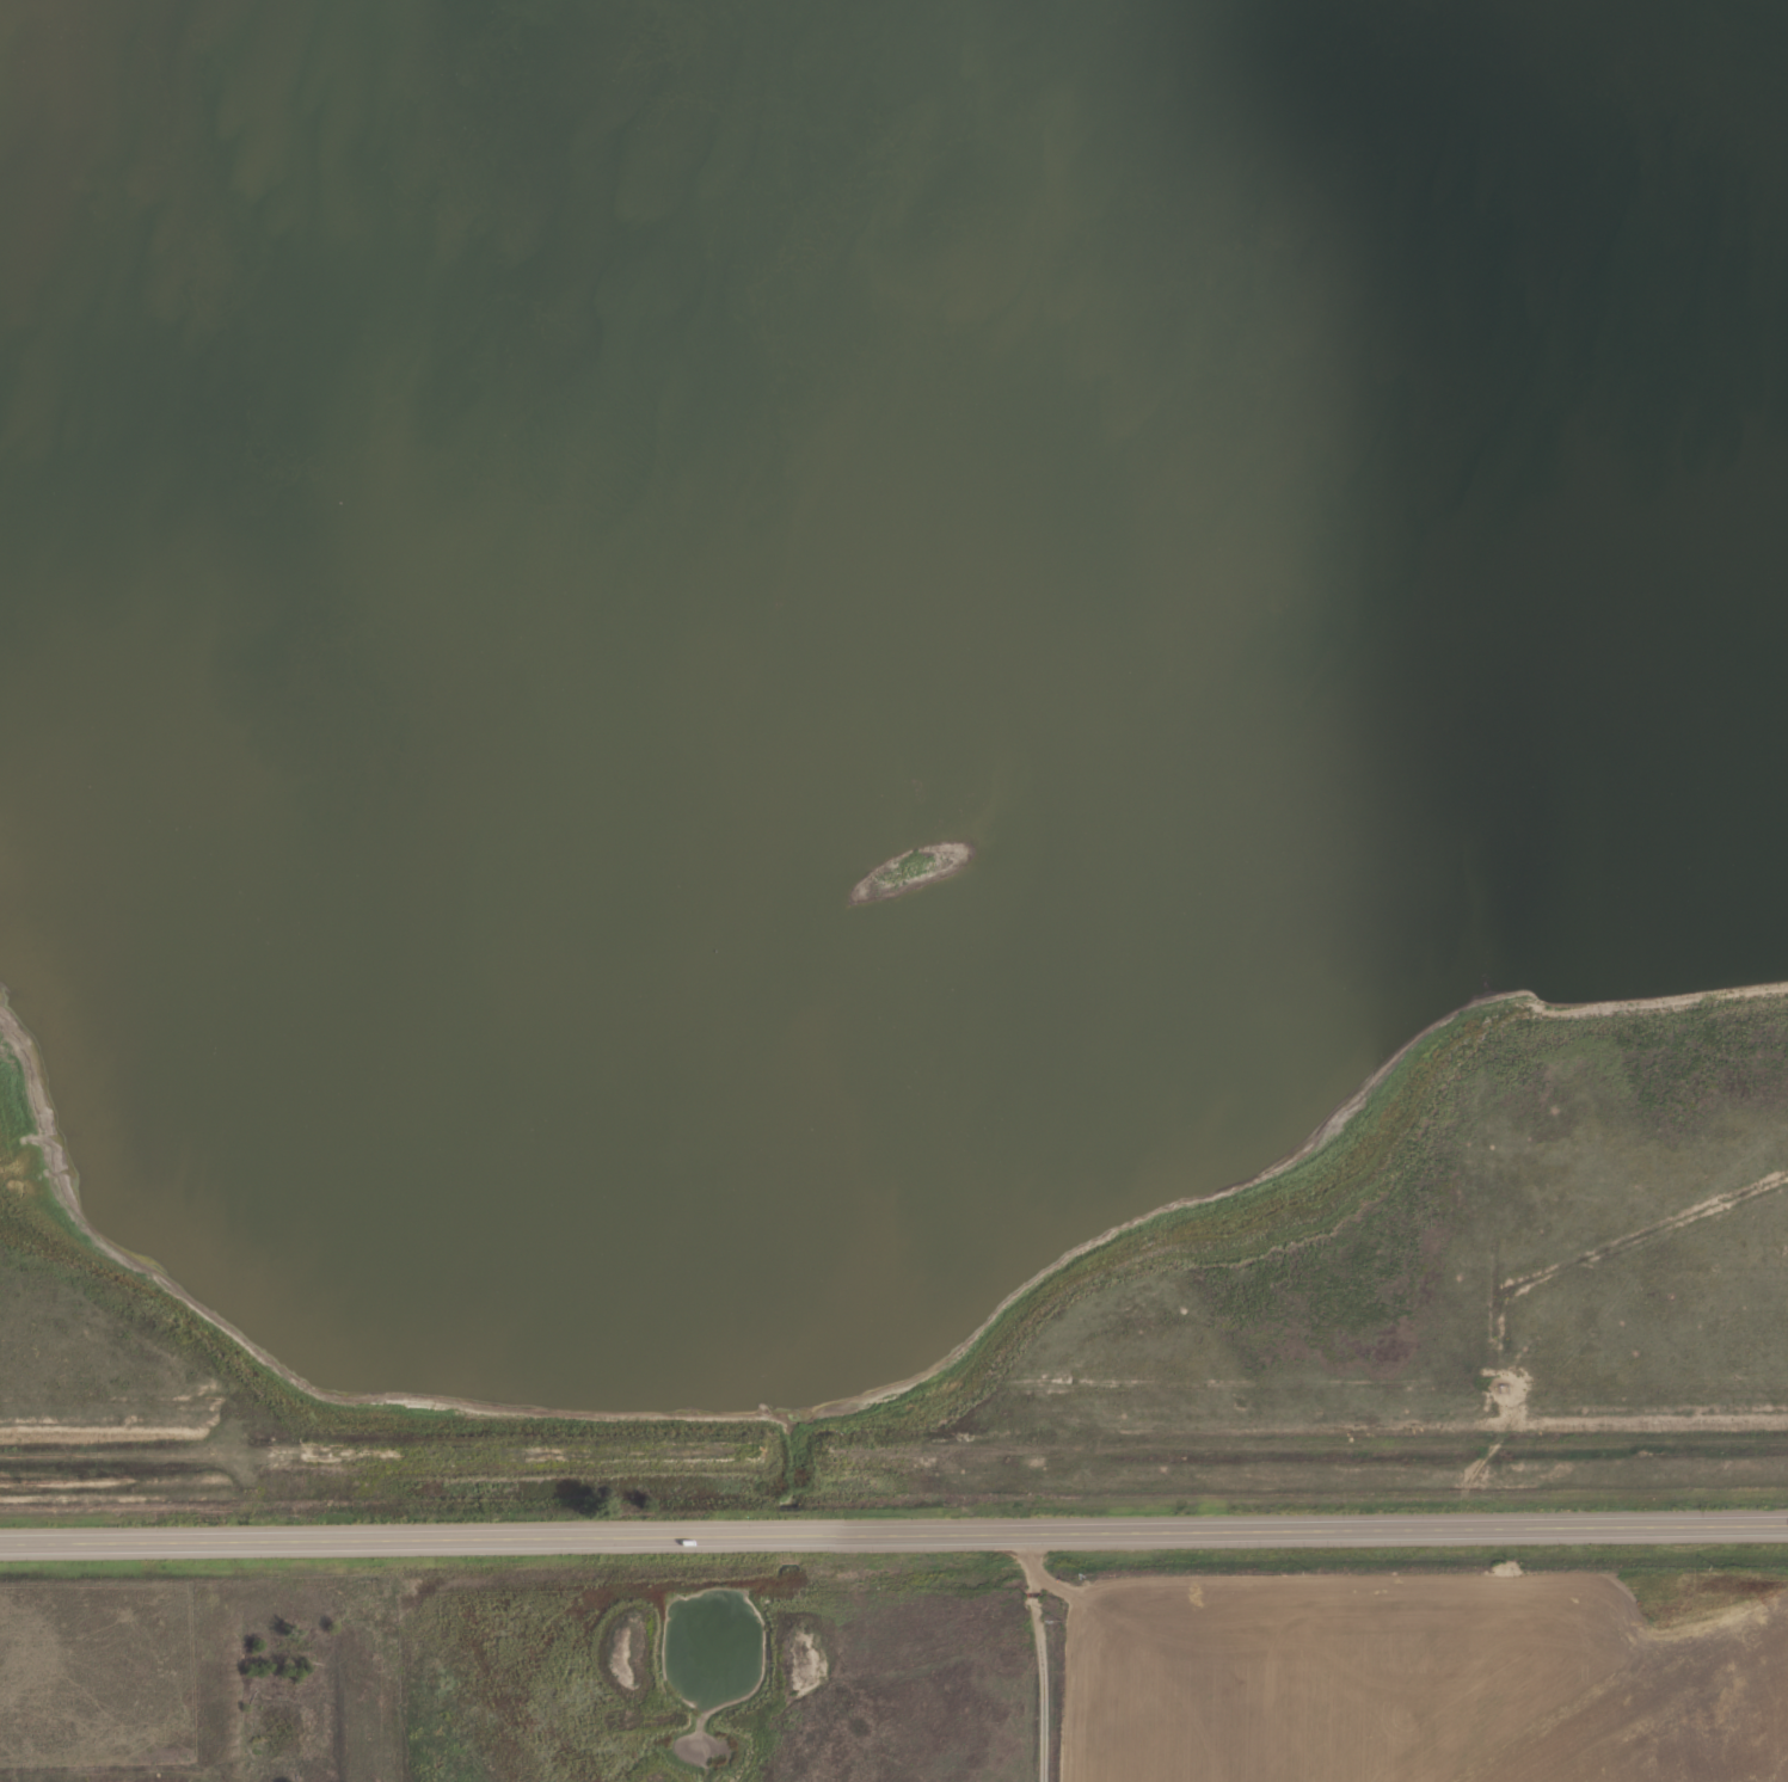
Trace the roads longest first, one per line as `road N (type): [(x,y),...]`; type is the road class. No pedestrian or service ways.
road 1 (primary): [(1787,1524),(0,1546)]

